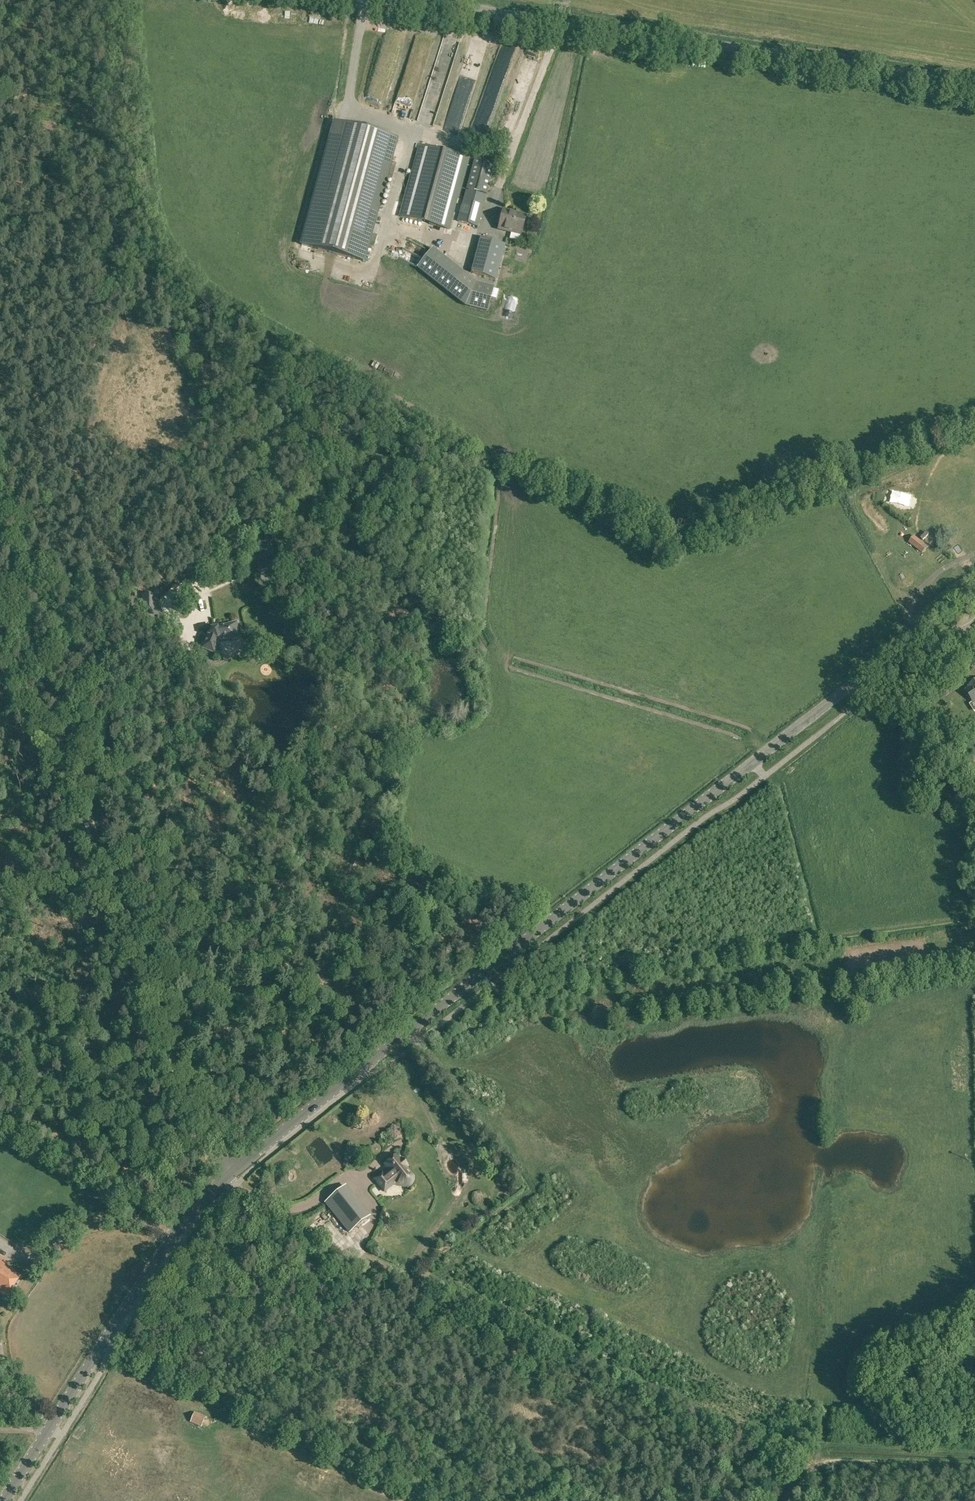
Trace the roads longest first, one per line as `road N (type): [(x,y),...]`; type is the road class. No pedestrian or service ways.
road 1 (tertiary): [(225,1176),(974,587)]
road 2 (unclassified): [(225,1176),(66,755),(0,543)]
road 3 (unclassified): [(974,83),(399,0)]
road 4 (tertiary): [(6,1500),(168,1242),(225,1176)]
road 5 (track): [(791,1500),(825,1460),(974,1465)]

